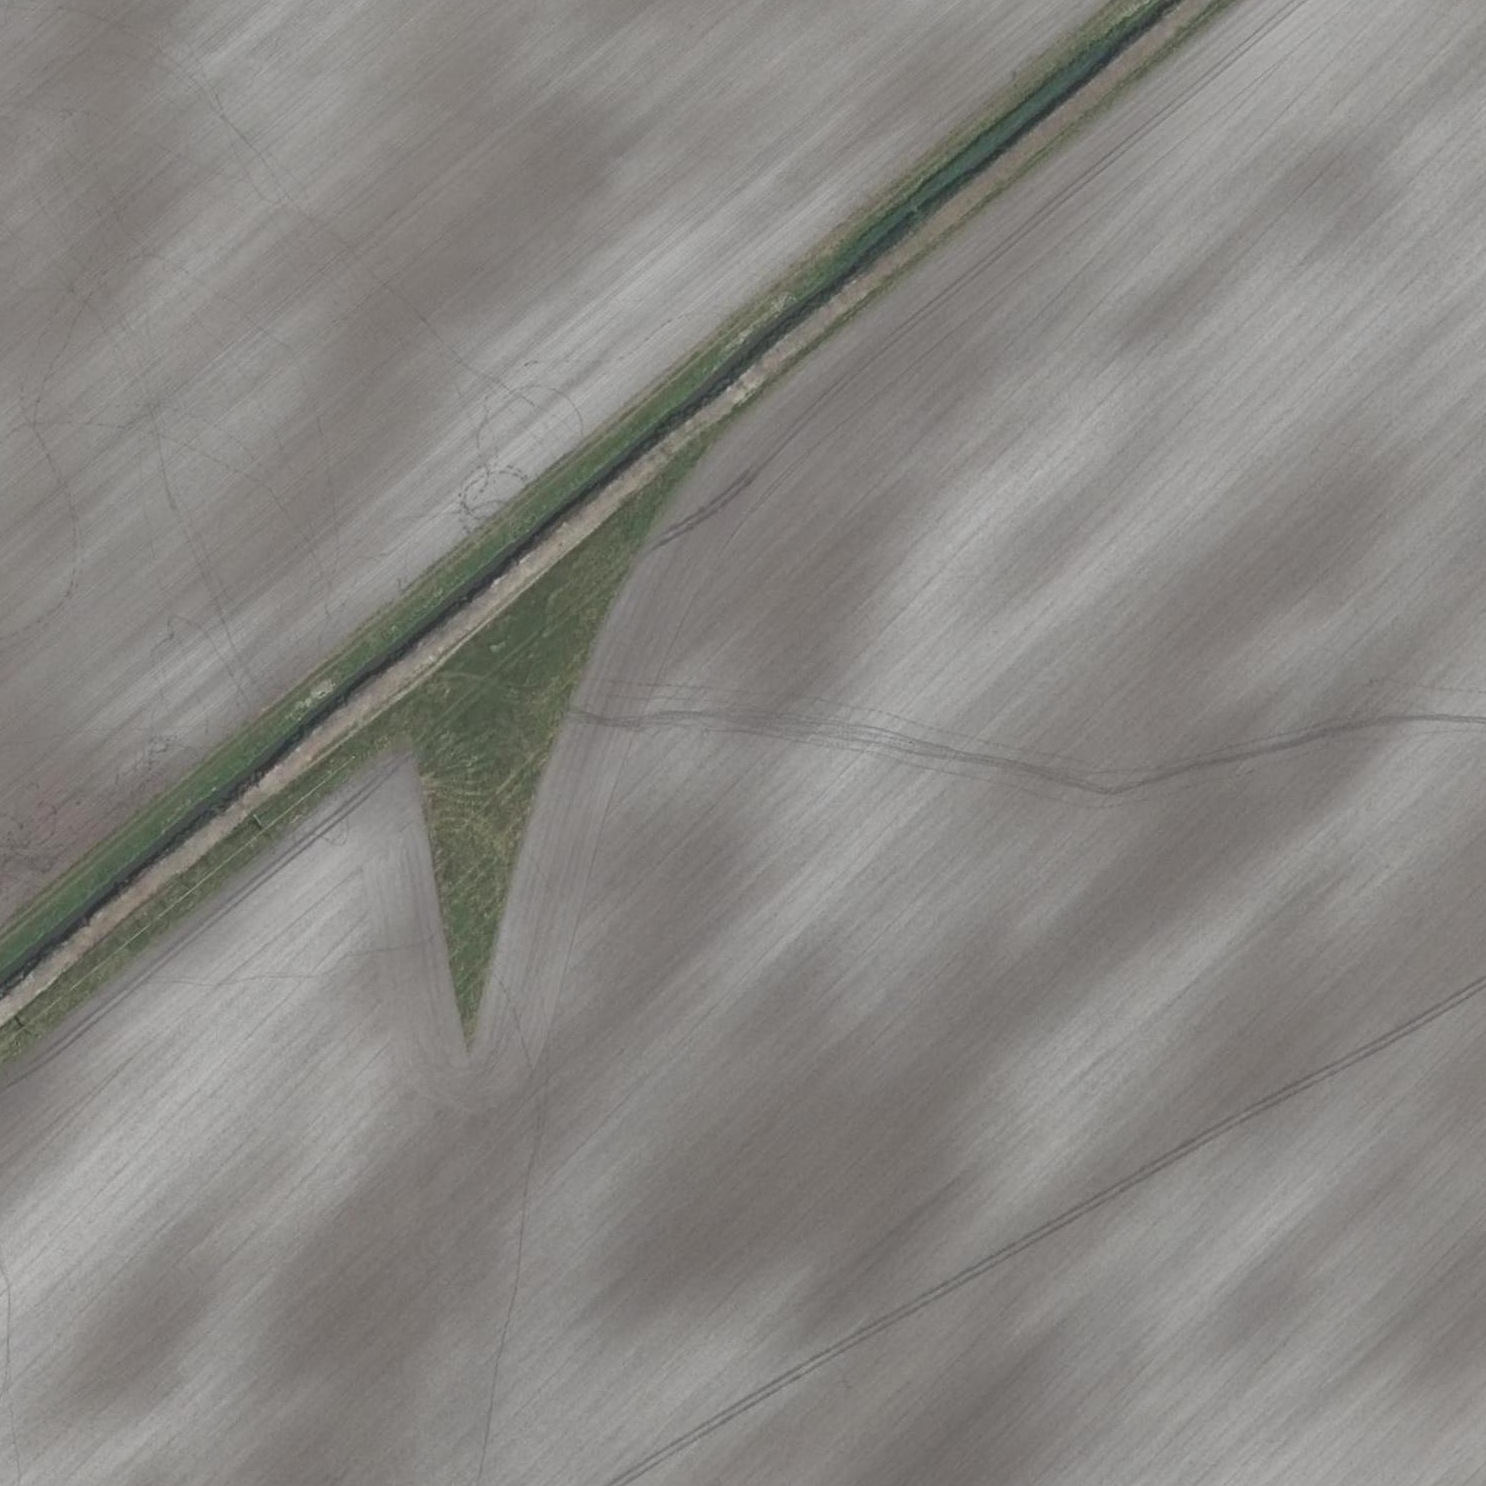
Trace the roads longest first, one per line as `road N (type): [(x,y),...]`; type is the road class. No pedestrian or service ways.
road 1 (track): [(1222,0),(0,1020)]

